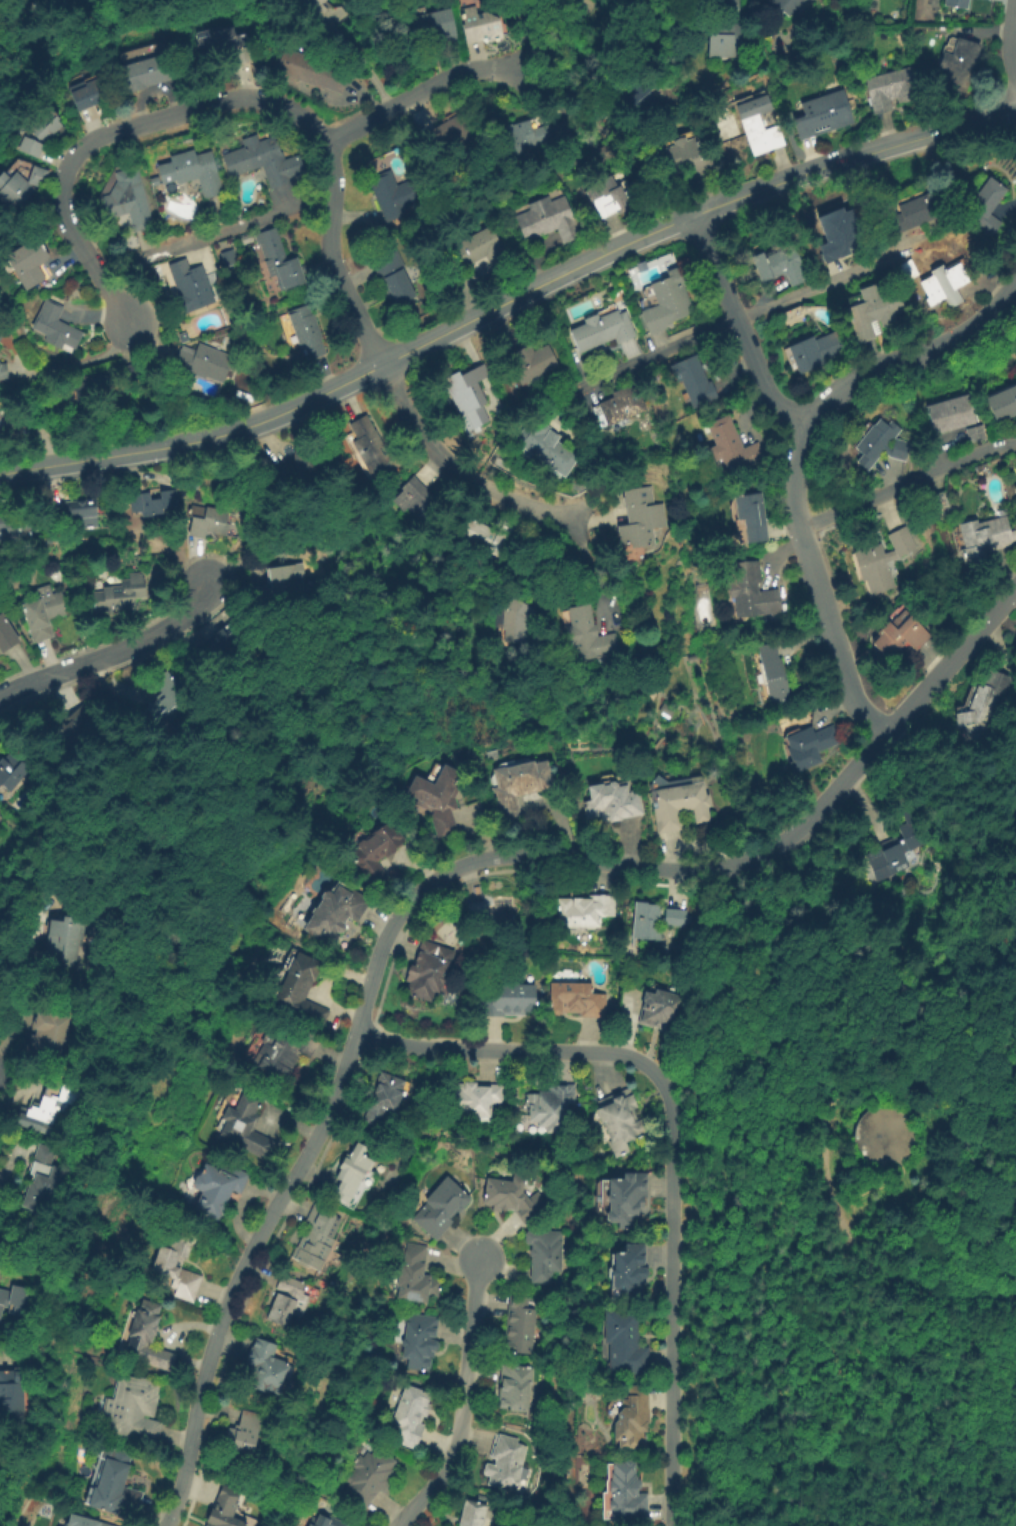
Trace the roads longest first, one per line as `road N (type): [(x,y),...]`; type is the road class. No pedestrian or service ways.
road 1 (tertiary): [(1015,109),(669,223),(254,423),(0,472)]
road 2 (residential): [(712,873),(497,855),(443,873),(410,901),(379,948),(324,1125),(229,1310),(170,1525)]
road 3 (residential): [(354,1029),(401,1049),(615,1054),(643,1064),(661,1084),(671,1124),(672,1525)]
road 4 (residential): [(1015,291),(955,344),(832,392),(794,433),(794,505),(844,689),(884,733)]
road 5 (residential): [(323,141),(293,111),(257,97),(190,107),(78,148),(59,186),(63,221),(128,321)]
road 6 (residential): [(1015,594),(804,824),(758,859),(712,873)]
road 7 (residential): [(567,390),(889,258)]
road 8 (residential): [(397,1525),(452,1450),(478,1262)]
road 9 (residential): [(378,365),(442,460),(513,503),(578,517)]
road 10 (residential): [(215,579),(152,635),(0,695)]
road 11 (residential): [(695,213),(761,376),(800,421)]
road 12 (residential): [(378,365),(333,264),(333,177),(323,141)]
road 13 (residential): [(535,91),(508,72),(467,70),(323,141)]
road 14 (residential): [(801,532),(1015,444)]

